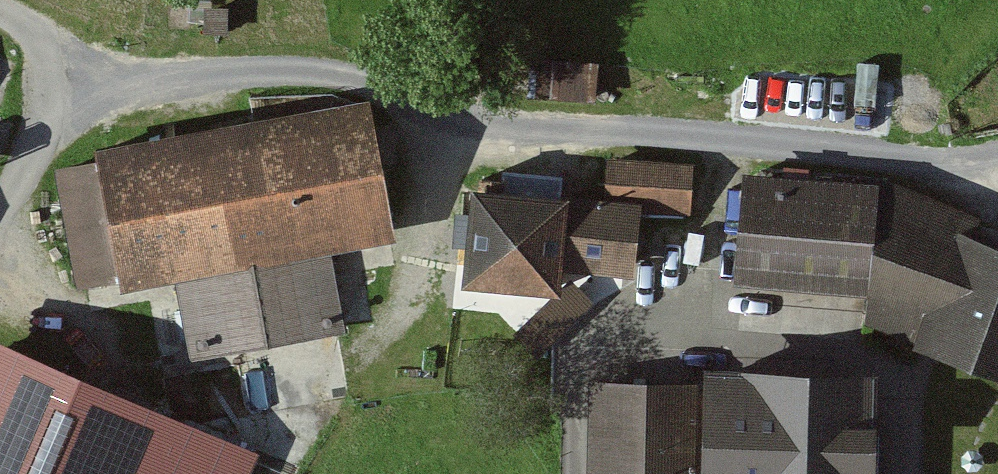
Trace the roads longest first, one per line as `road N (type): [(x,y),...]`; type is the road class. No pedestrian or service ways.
road 1 (unclassified): [(997,149),(710,143),(454,107),(327,73),(126,86),(0,27)]
road 2 (track): [(49,52),(0,170)]

